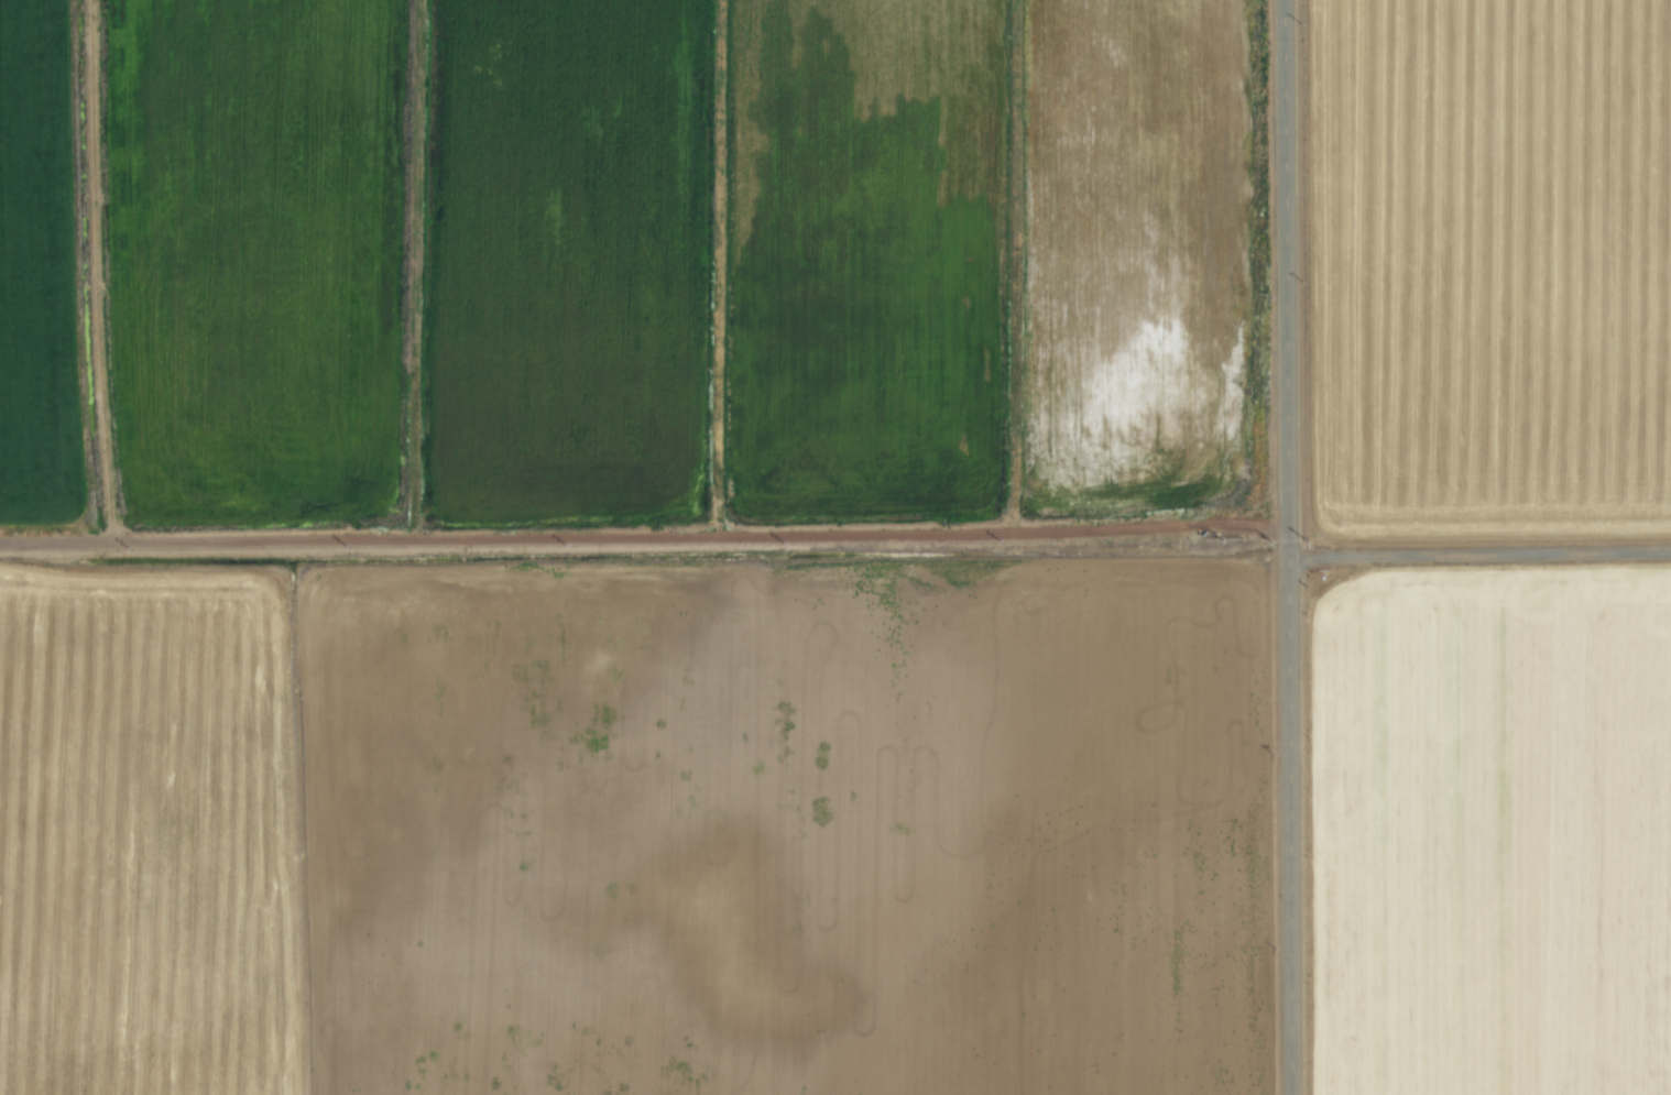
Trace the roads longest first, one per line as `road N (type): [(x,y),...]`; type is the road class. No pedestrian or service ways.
road 1 (residential): [(1282,1094),(1275,0)]

